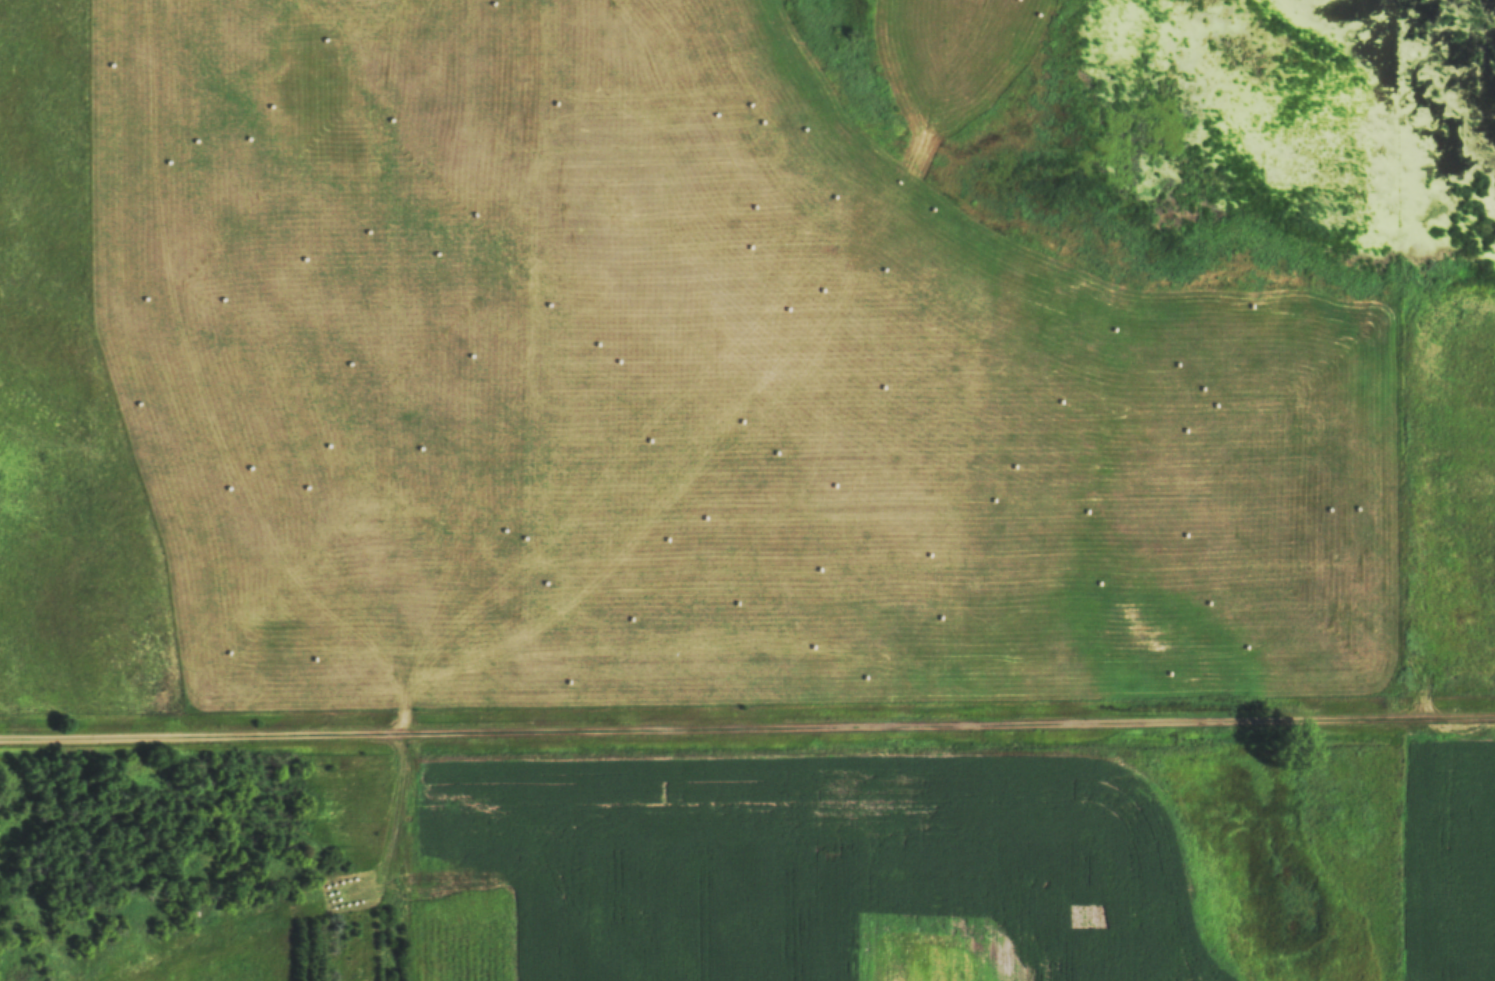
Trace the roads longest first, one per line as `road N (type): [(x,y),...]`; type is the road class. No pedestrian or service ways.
road 1 (residential): [(0,735),(1494,718)]

